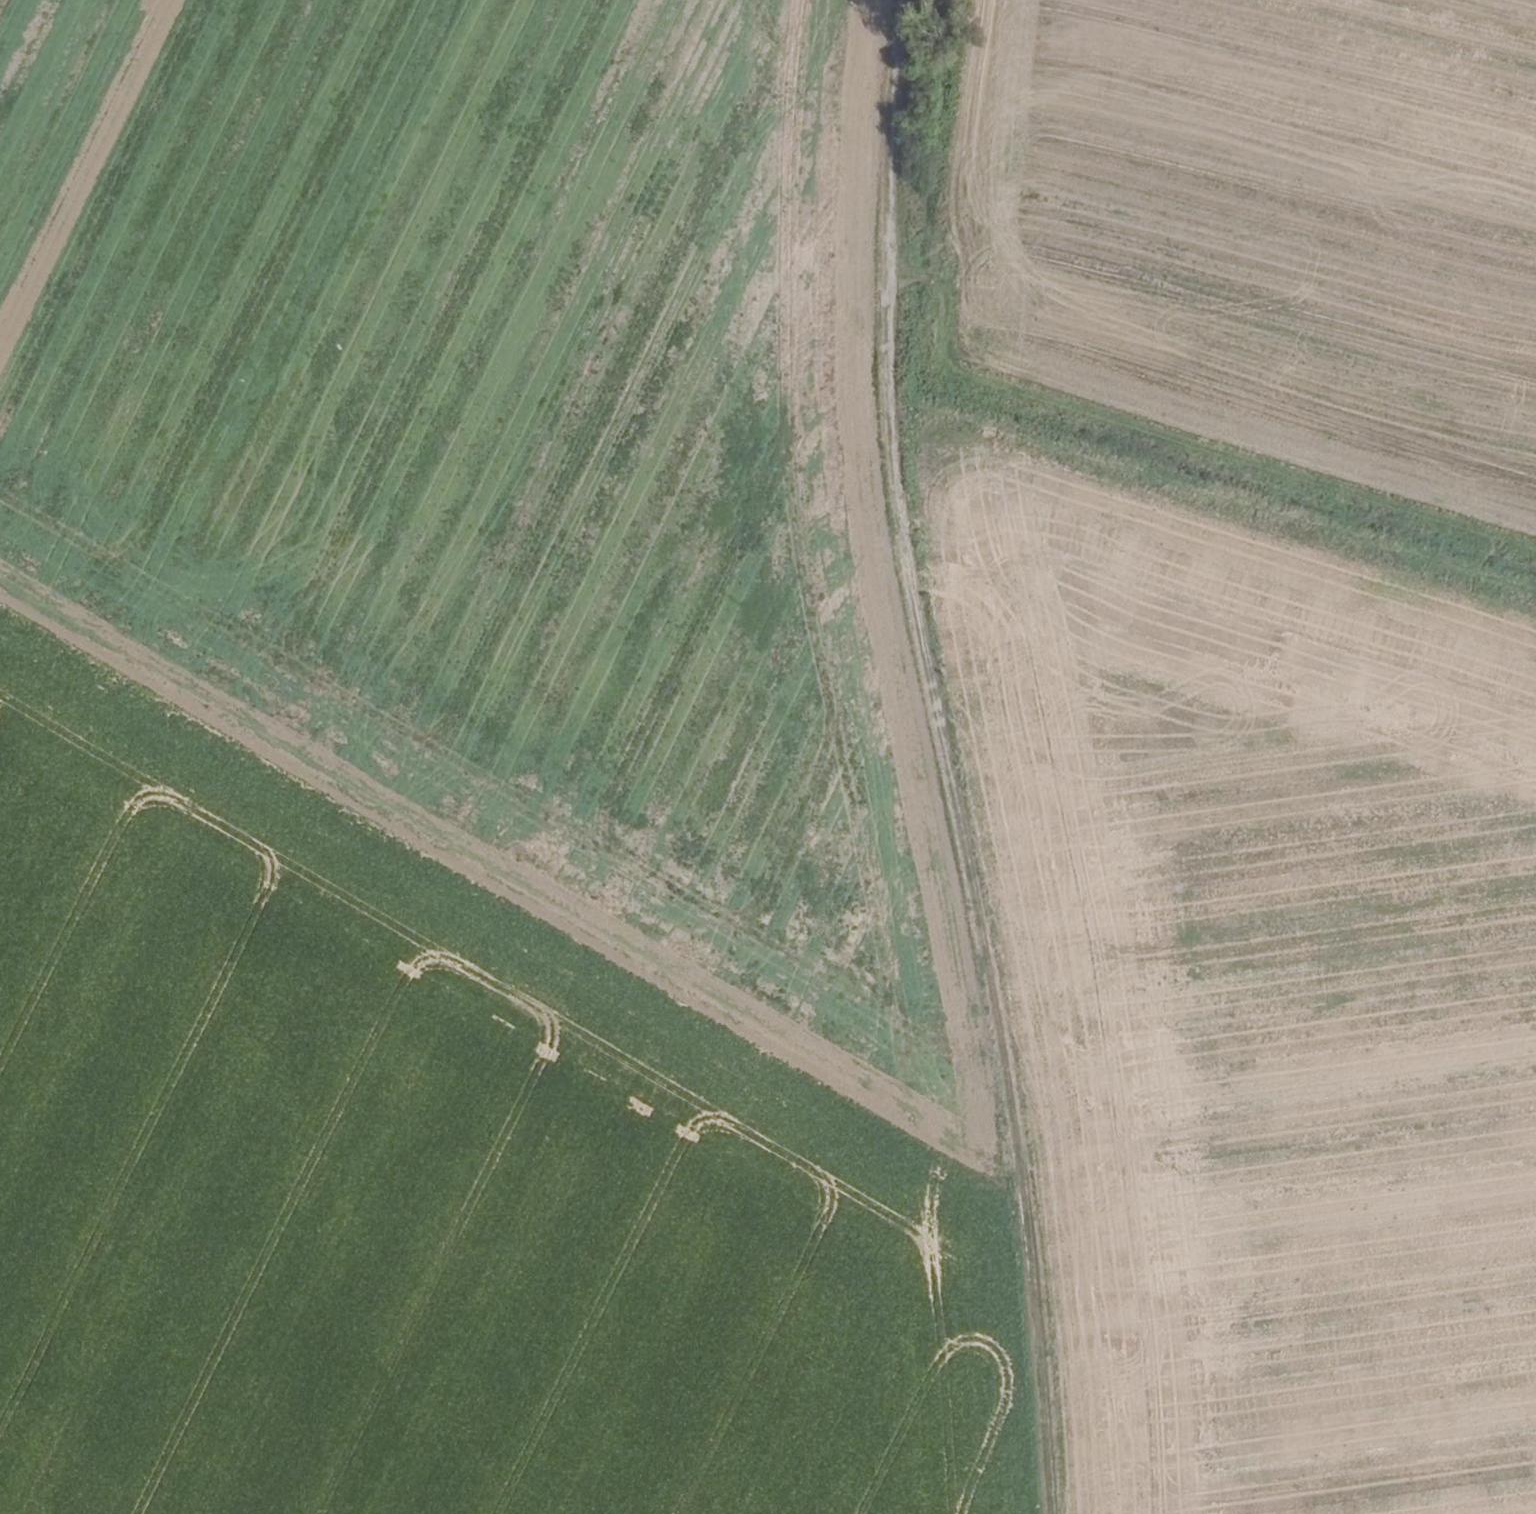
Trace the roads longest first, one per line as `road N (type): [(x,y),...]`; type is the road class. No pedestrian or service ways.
road 1 (track): [(901,0),(880,277),(879,428),(965,875),(1015,1193)]
road 2 (track): [(1013,1182),(1040,1346),(1050,1513)]

